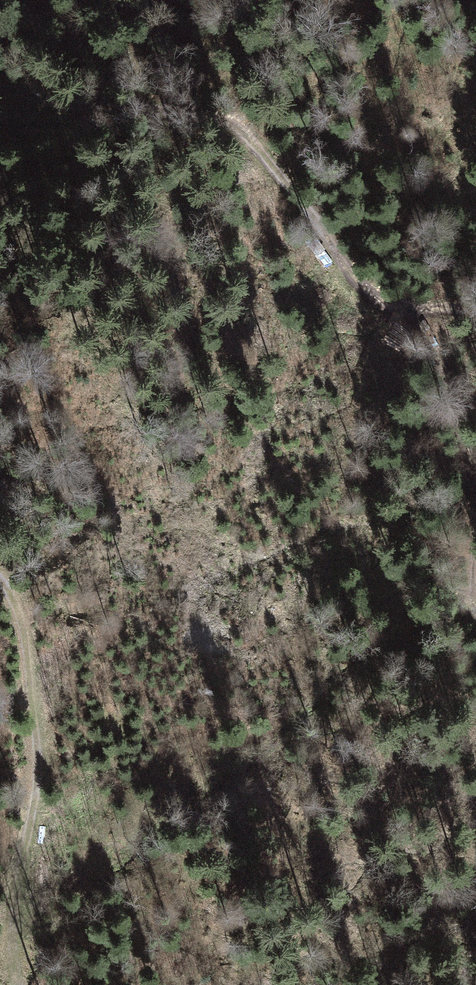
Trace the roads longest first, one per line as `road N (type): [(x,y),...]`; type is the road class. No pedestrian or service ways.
road 1 (track): [(0,90),(105,110),(235,117),(373,300),(416,316)]
road 2 (track): [(21,984),(13,948),(43,739),(19,601),(0,575)]
road 3 (track): [(416,316),(444,379),(475,491)]

